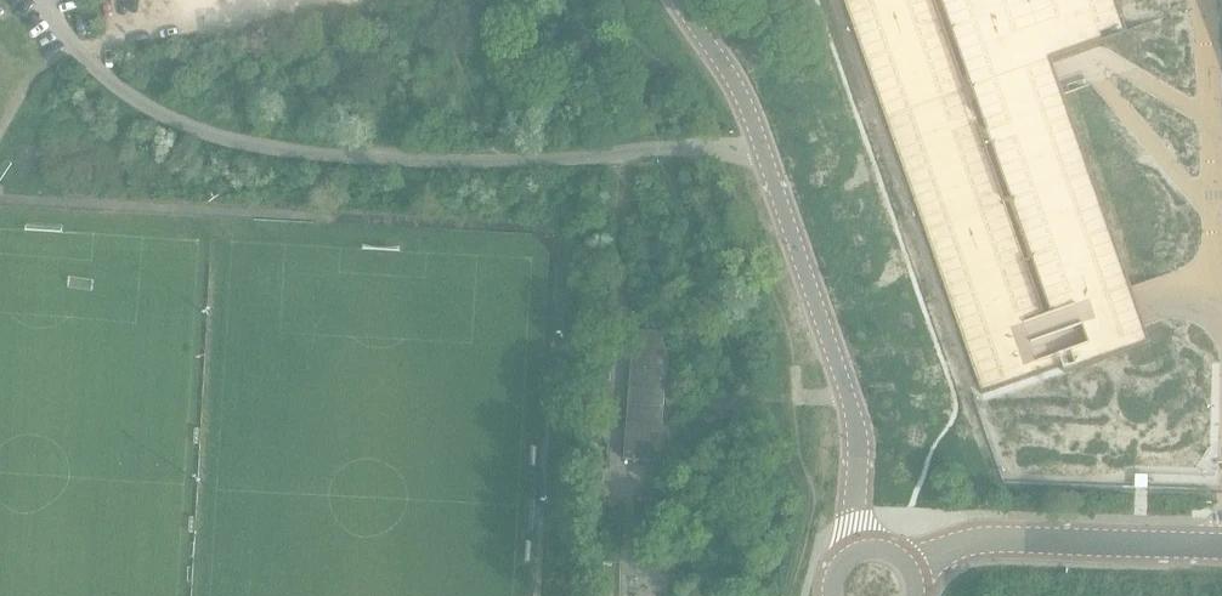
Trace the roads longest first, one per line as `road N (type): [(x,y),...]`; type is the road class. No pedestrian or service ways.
road 1 (track): [(763,150),(516,162),(243,153),(154,122),(68,45),(39,0)]
road 2 (unclassified): [(852,551),(855,439),(847,391),(741,98),(678,0)]
road 3 (unclassified): [(912,567),(989,542),(1221,546)]

